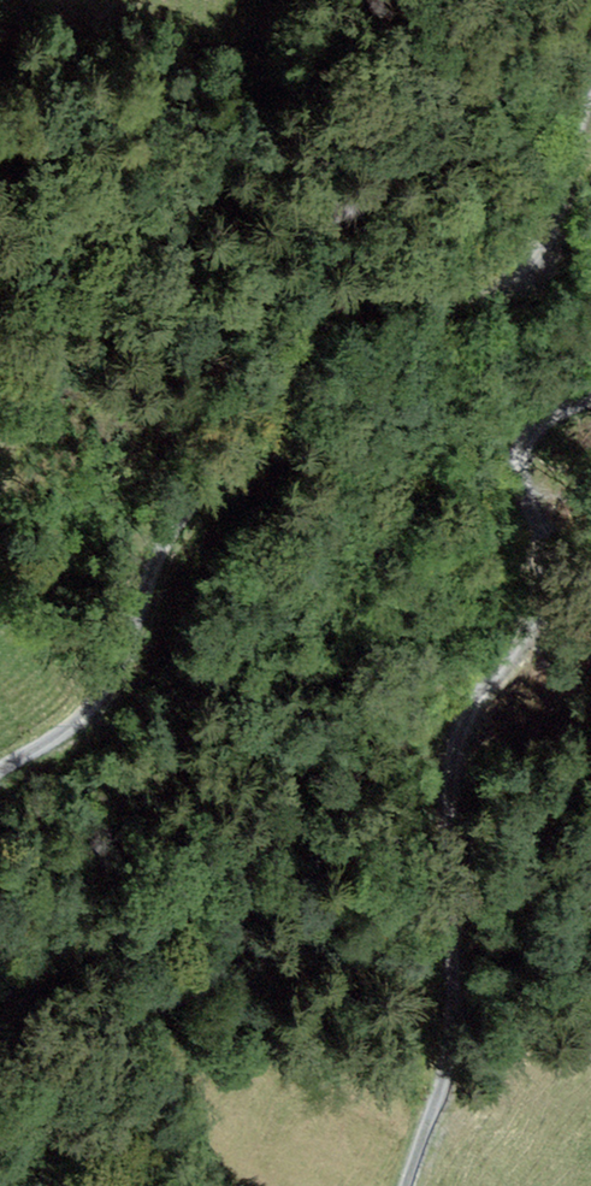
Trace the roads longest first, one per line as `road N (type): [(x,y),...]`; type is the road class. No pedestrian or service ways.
road 1 (track): [(128,662),(164,553),(192,500),(239,451),(276,434),(287,411),(287,327),(303,306),(505,275),(537,261),(590,96)]
road 2 (track): [(432,1102),(454,1024),(447,889),(428,808),(384,723),(370,666),(383,619),(417,564),(544,434),(590,405)]
road 3 (track): [(128,662),(72,728),(0,772)]

